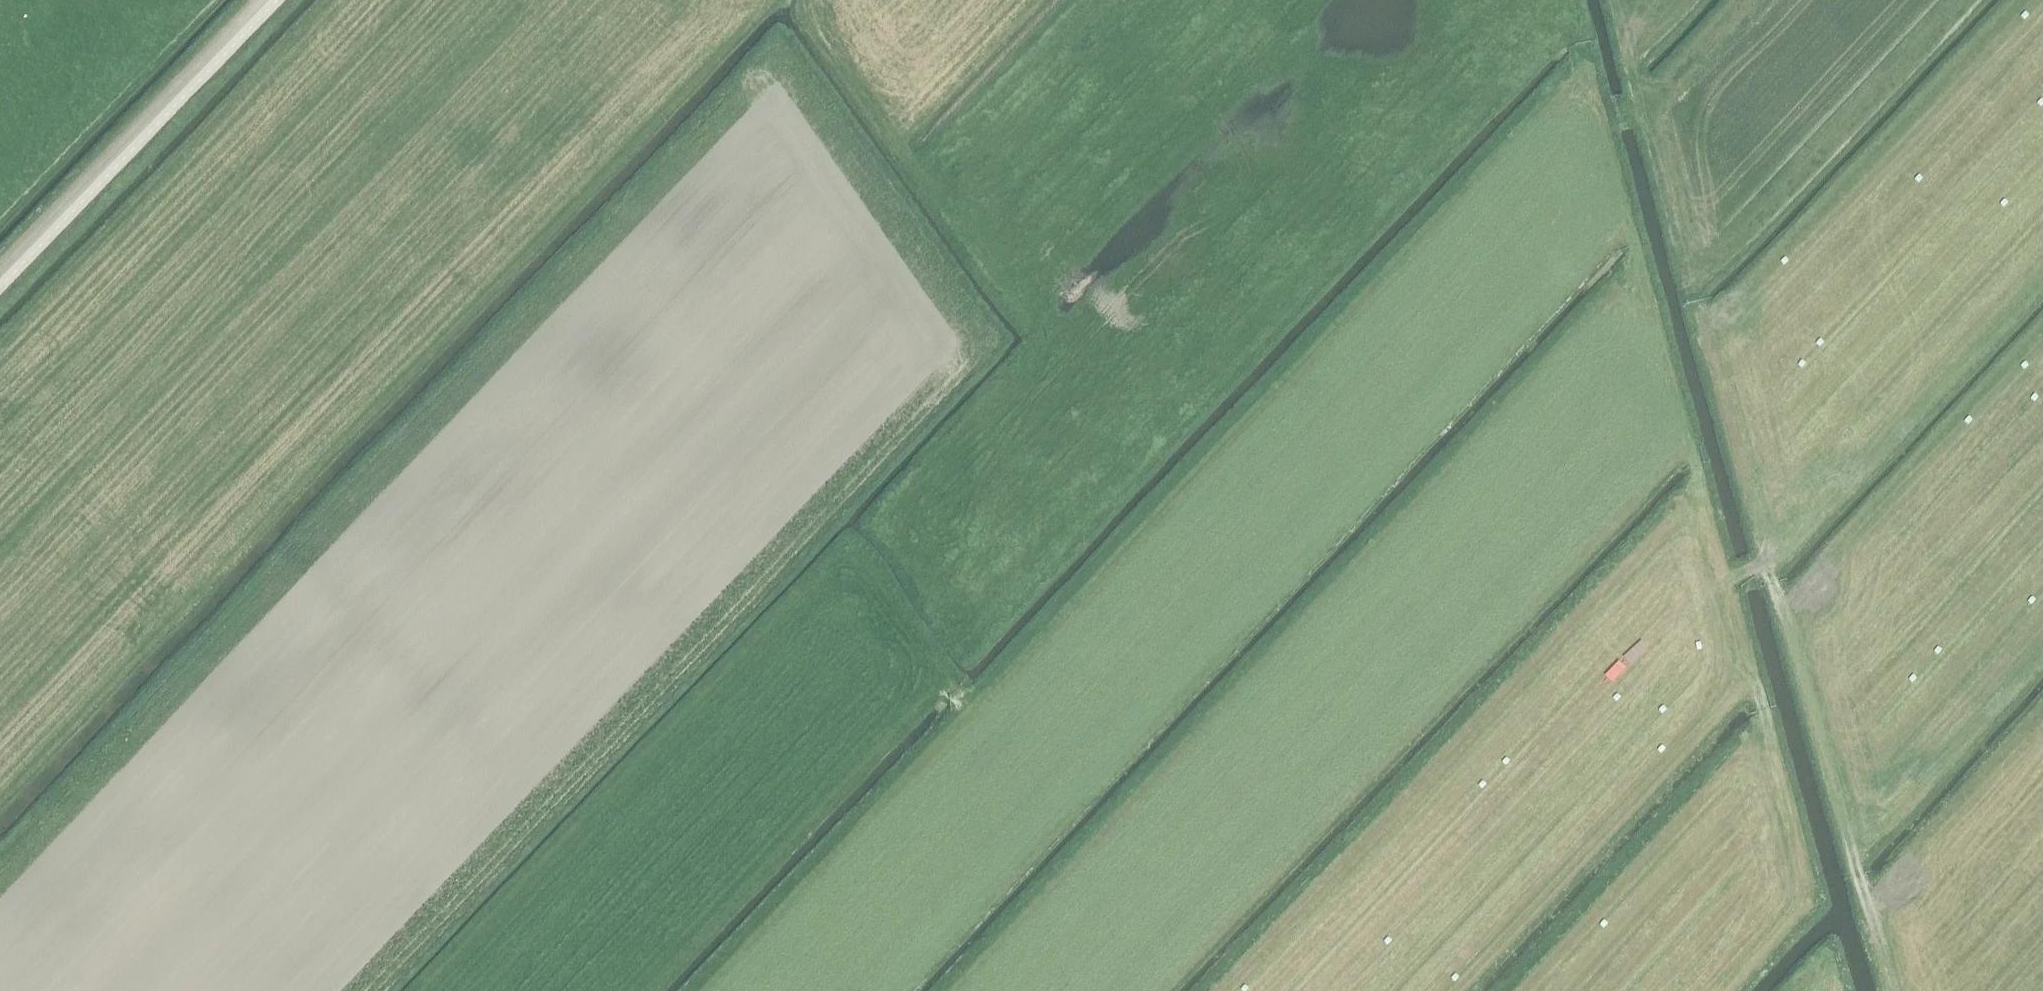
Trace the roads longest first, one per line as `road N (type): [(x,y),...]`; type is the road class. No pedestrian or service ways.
road 1 (track): [(0,267),(257,0)]

